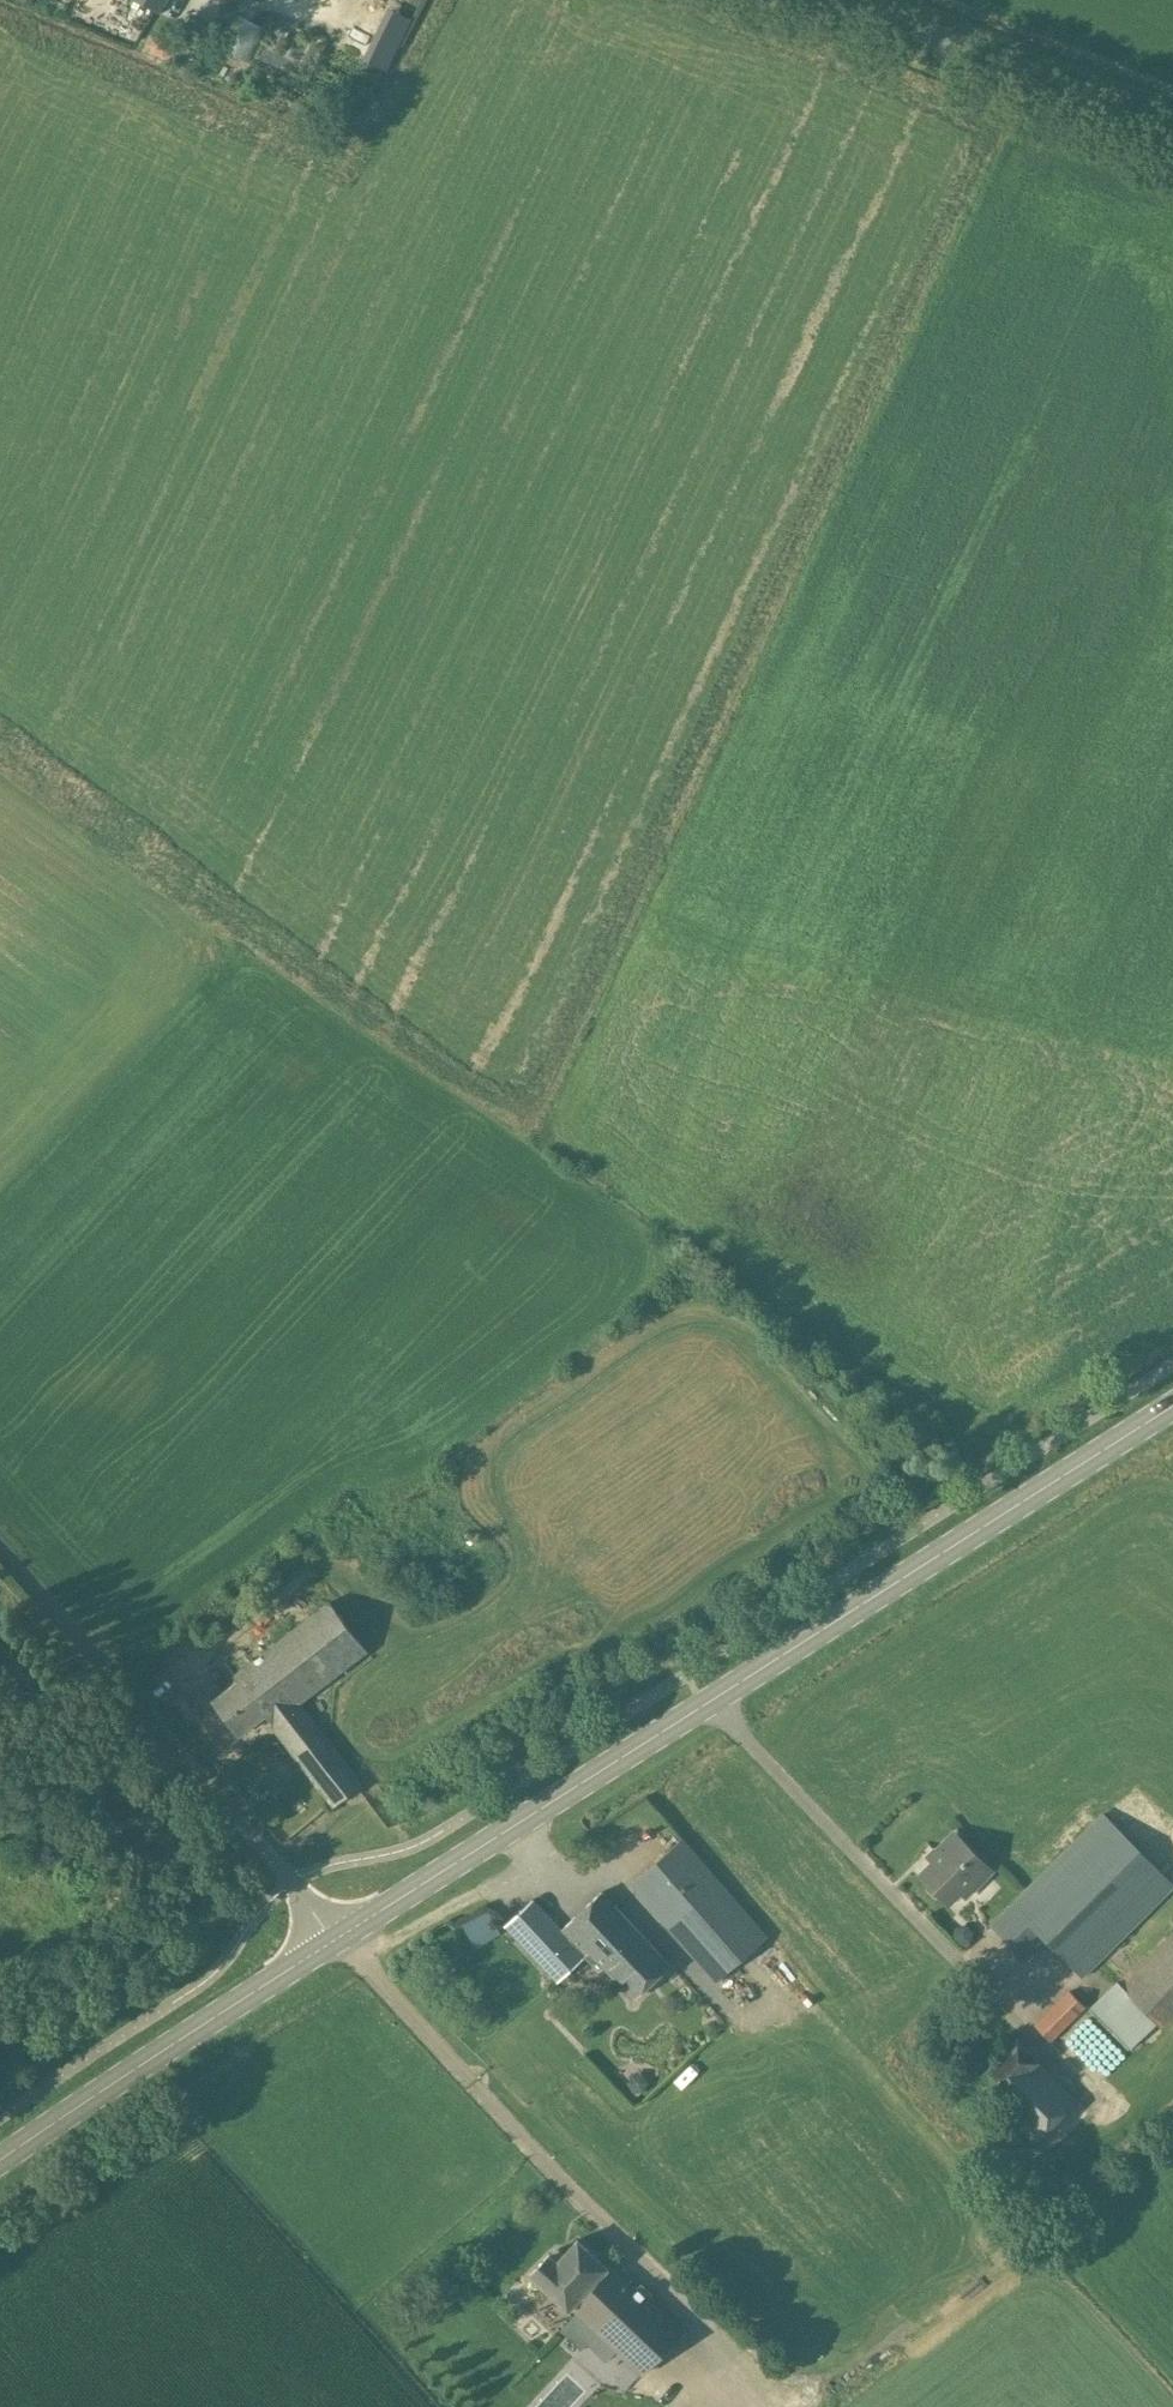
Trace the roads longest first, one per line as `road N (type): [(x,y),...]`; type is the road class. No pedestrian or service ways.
road 1 (secondary): [(338,1940),(1172,1405)]
road 2 (unclassified): [(338,1940),(0,1541)]
road 3 (secondary): [(0,2160),(338,1940)]
road 4 (unclassified): [(1172,133),(839,0)]

